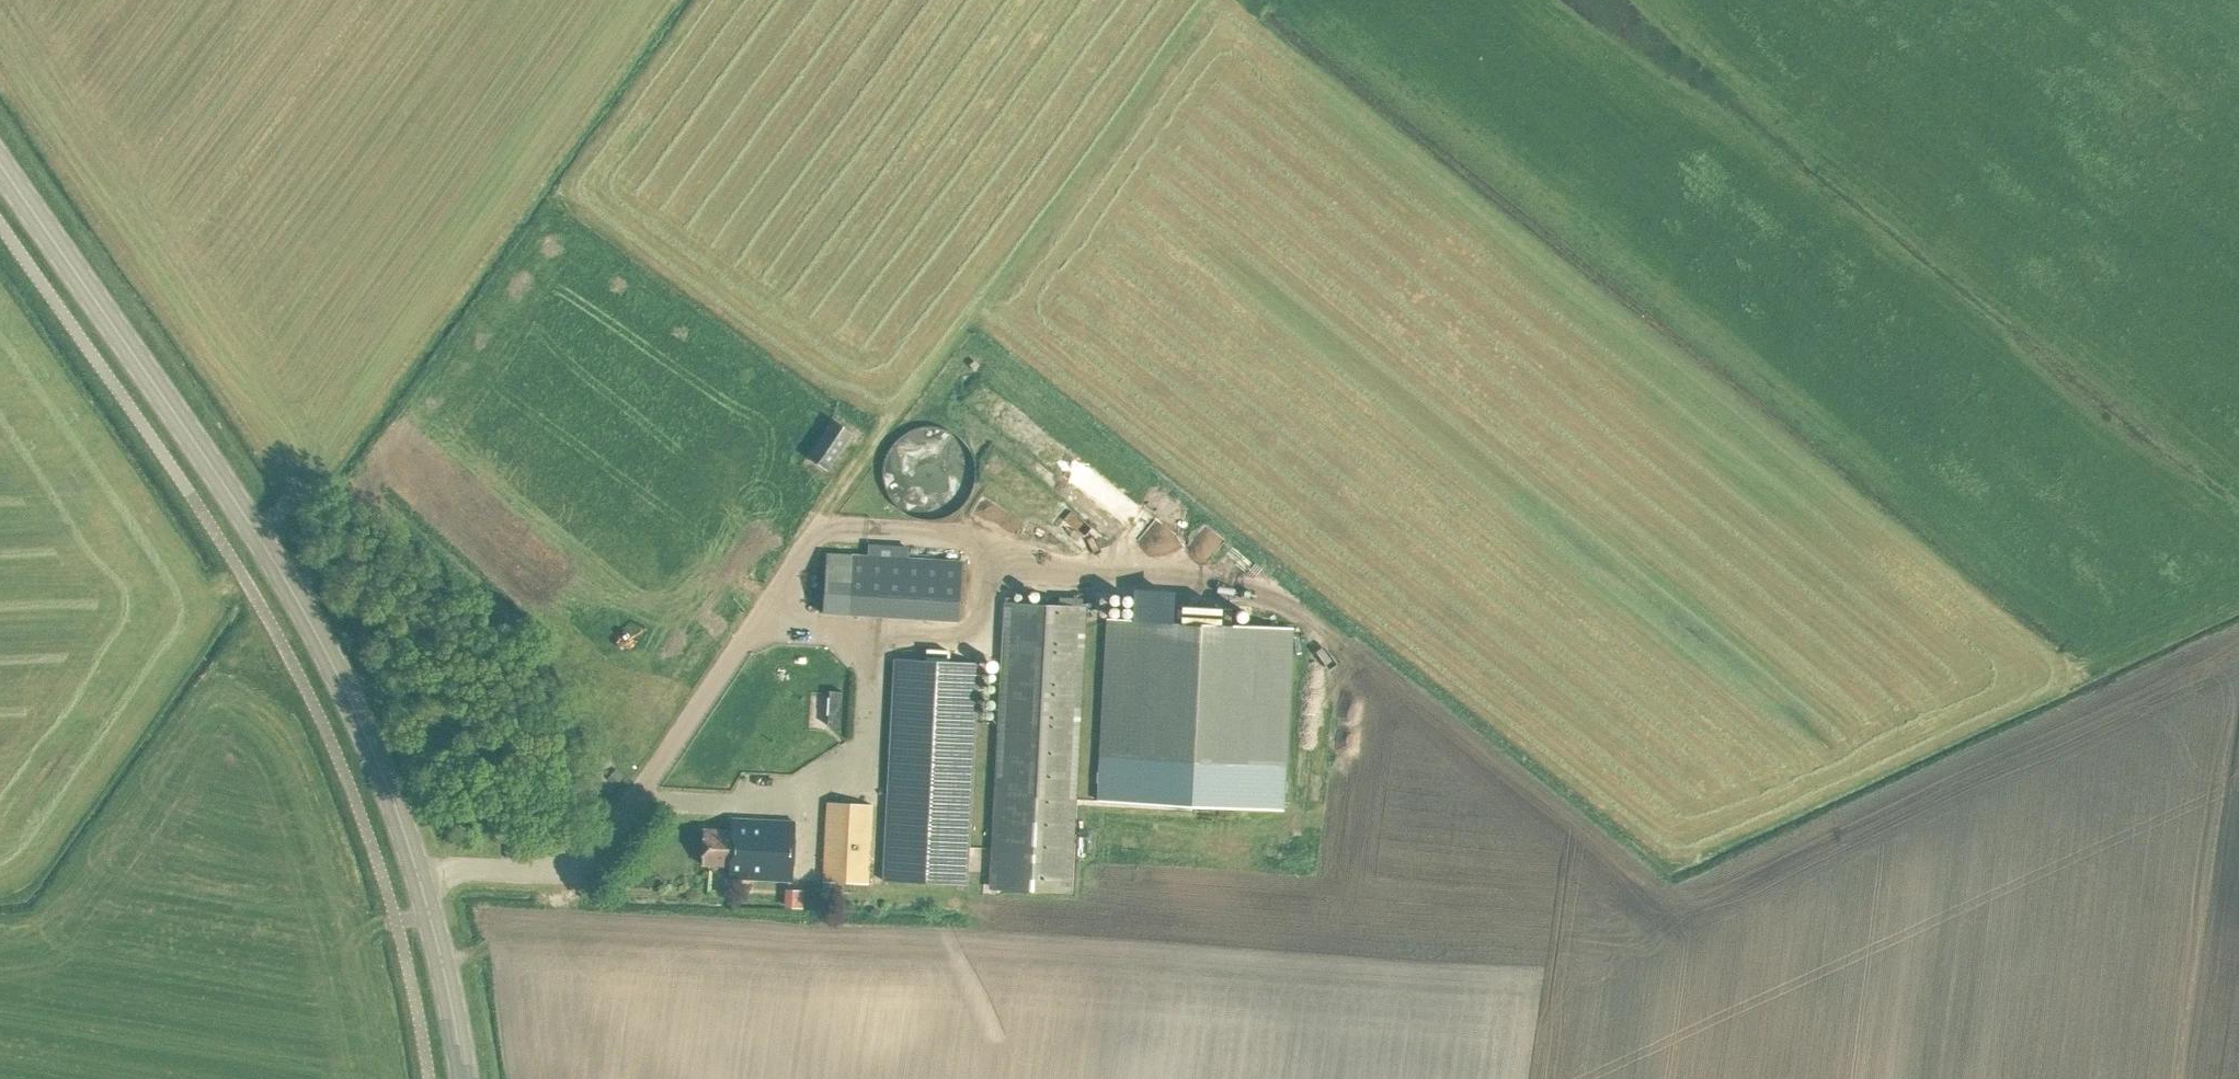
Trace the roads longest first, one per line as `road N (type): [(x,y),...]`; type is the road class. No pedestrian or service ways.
road 1 (secondary): [(460,1078),(436,935),(332,662),(222,478),(0,161)]

